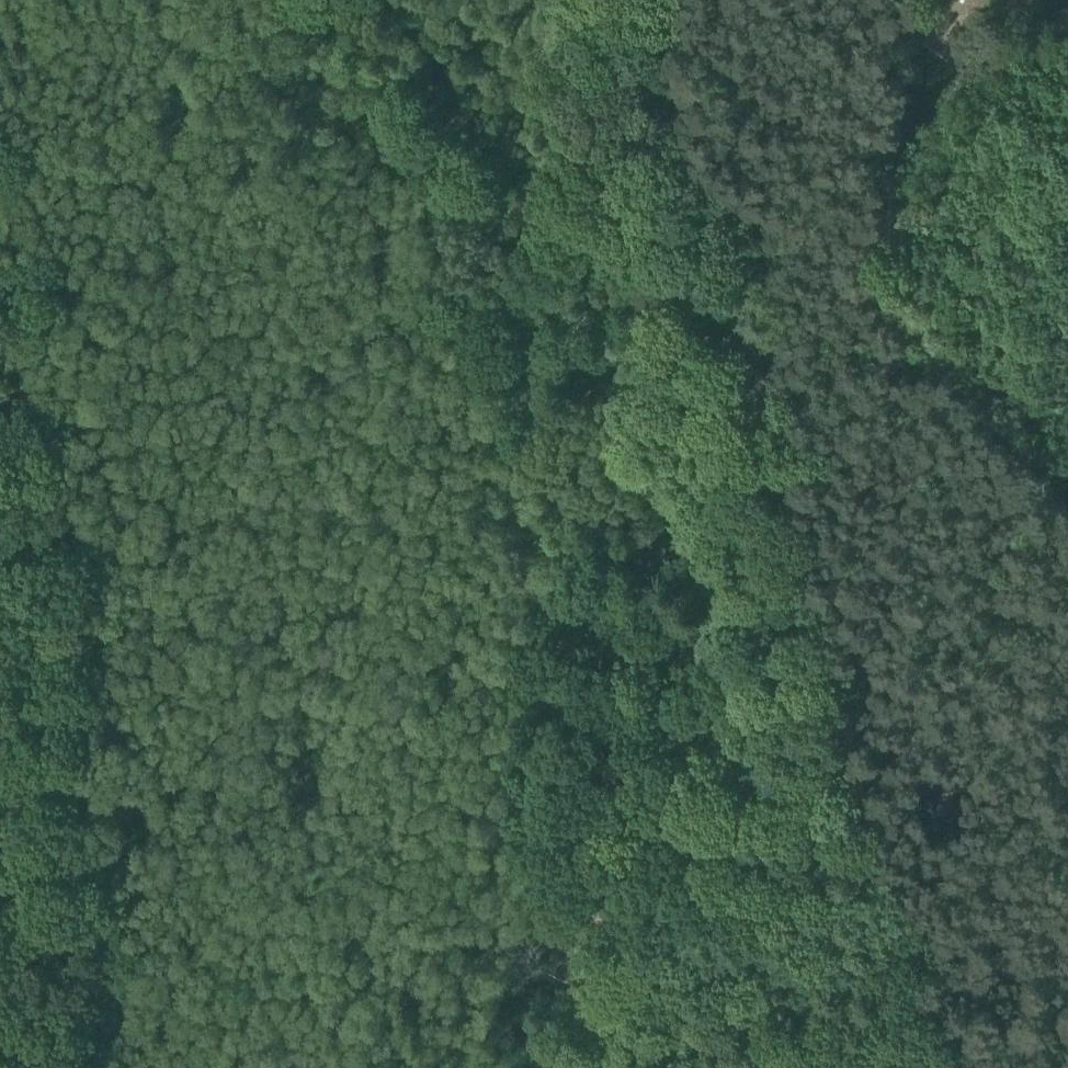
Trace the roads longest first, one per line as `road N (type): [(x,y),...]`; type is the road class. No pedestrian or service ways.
road 1 (track): [(948,1067),(818,705),(722,249),(622,0)]

